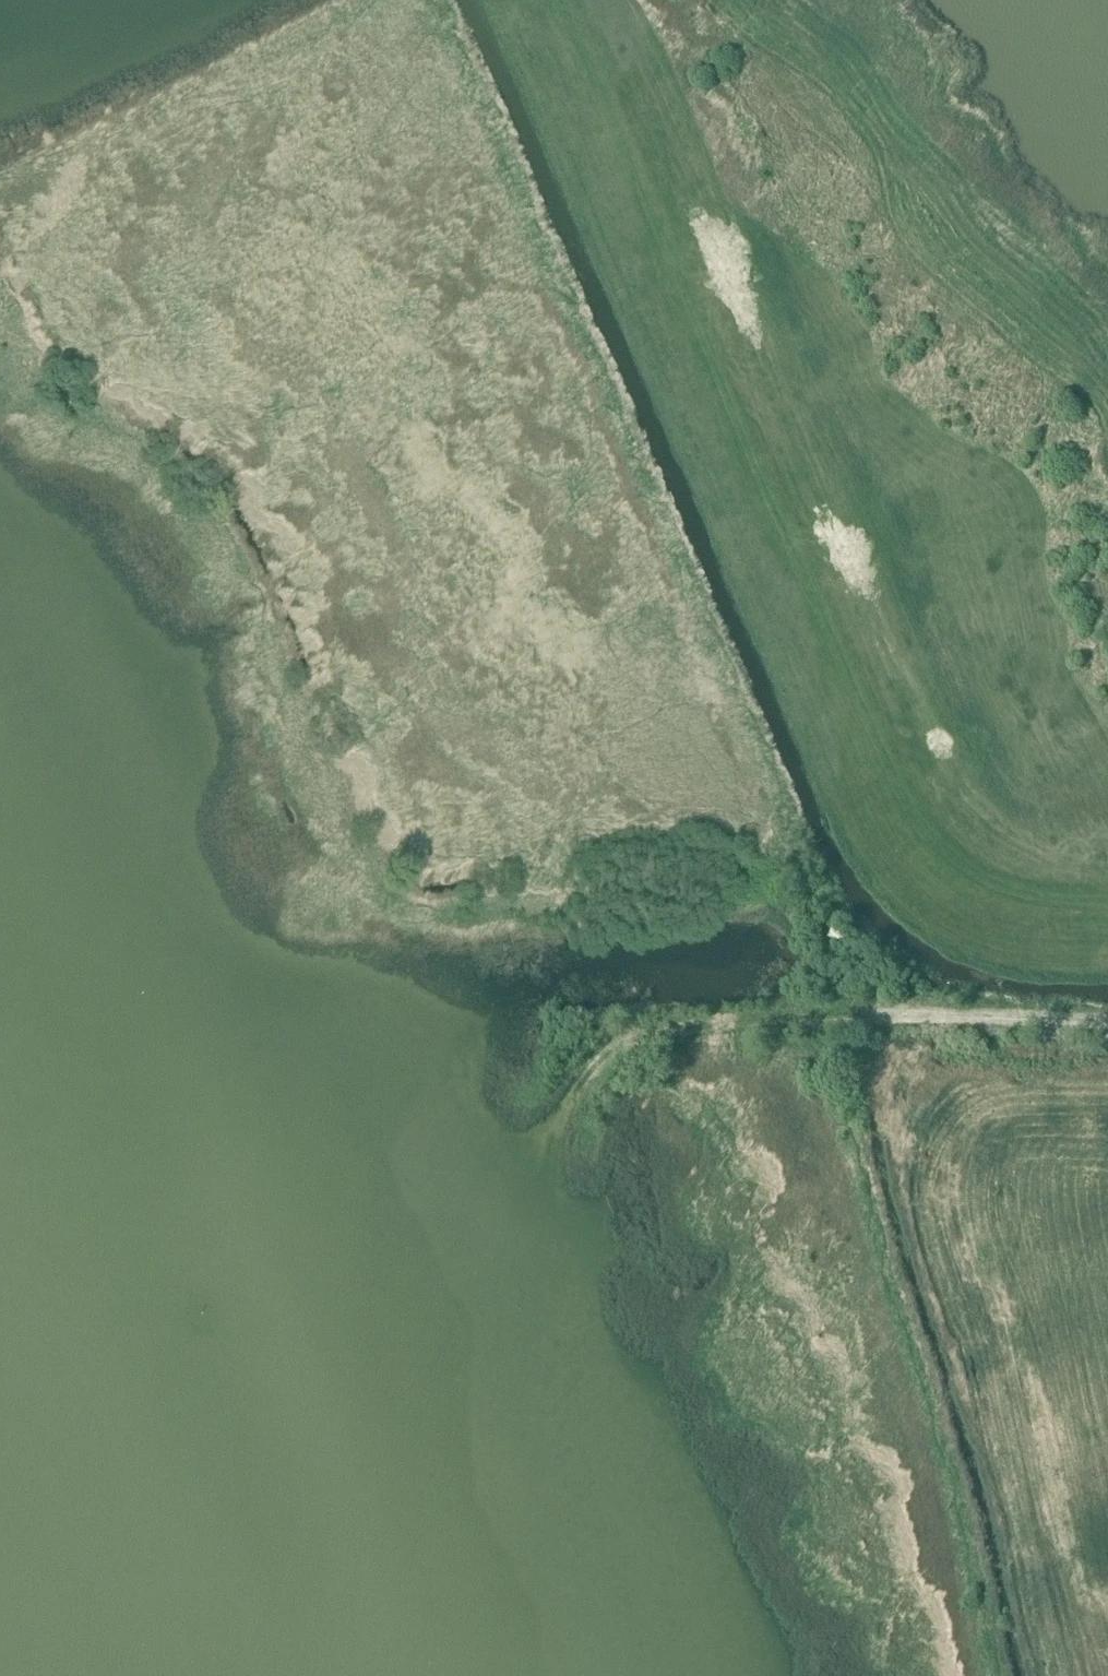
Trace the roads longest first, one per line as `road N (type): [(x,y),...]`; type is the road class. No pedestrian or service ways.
road 1 (track): [(575,1093),(625,1042),(661,1033),(835,1016),(1107,1026)]

